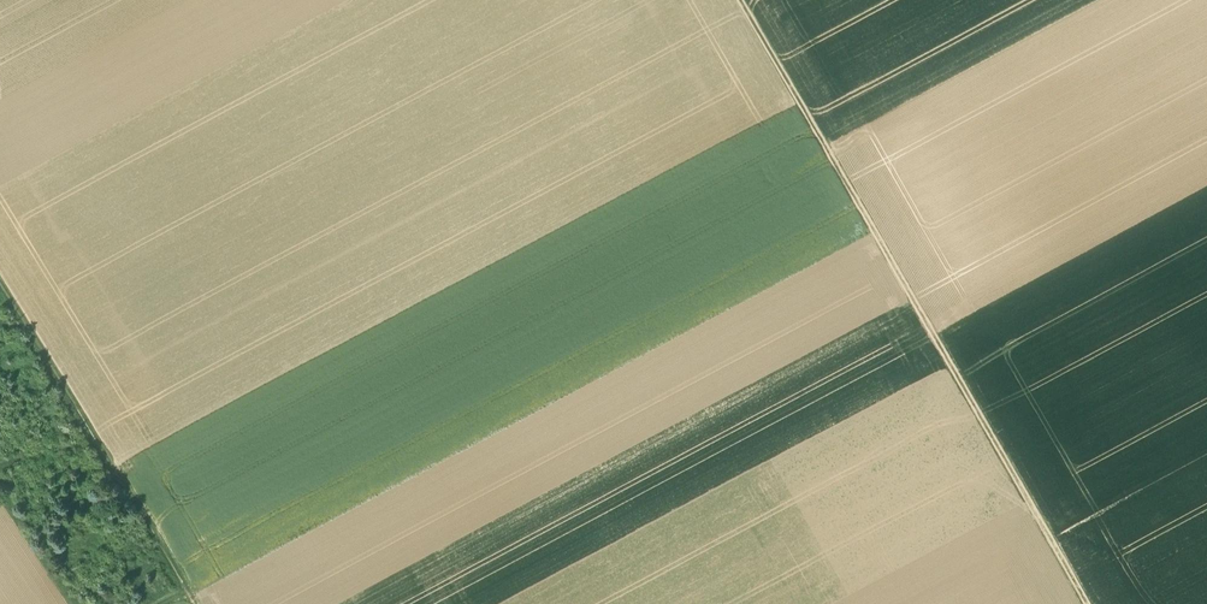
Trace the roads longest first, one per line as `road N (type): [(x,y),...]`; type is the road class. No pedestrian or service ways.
road 1 (track): [(739,0),(1086,603)]
road 2 (track): [(0,282),(195,603)]

